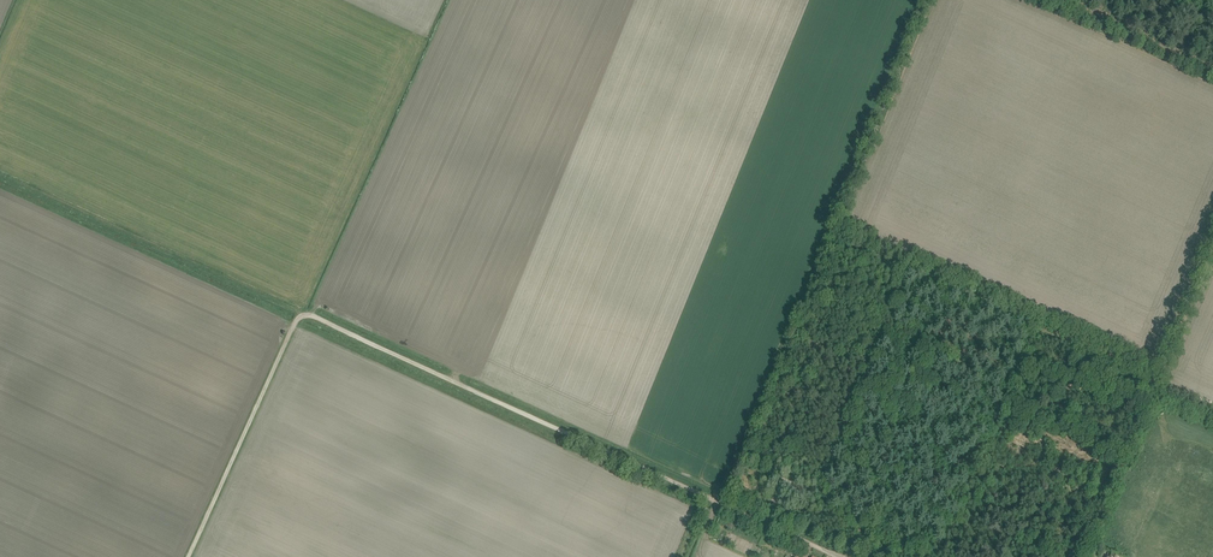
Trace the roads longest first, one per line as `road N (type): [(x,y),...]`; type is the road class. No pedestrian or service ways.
road 1 (track): [(806,540),(305,315),(188,556)]

